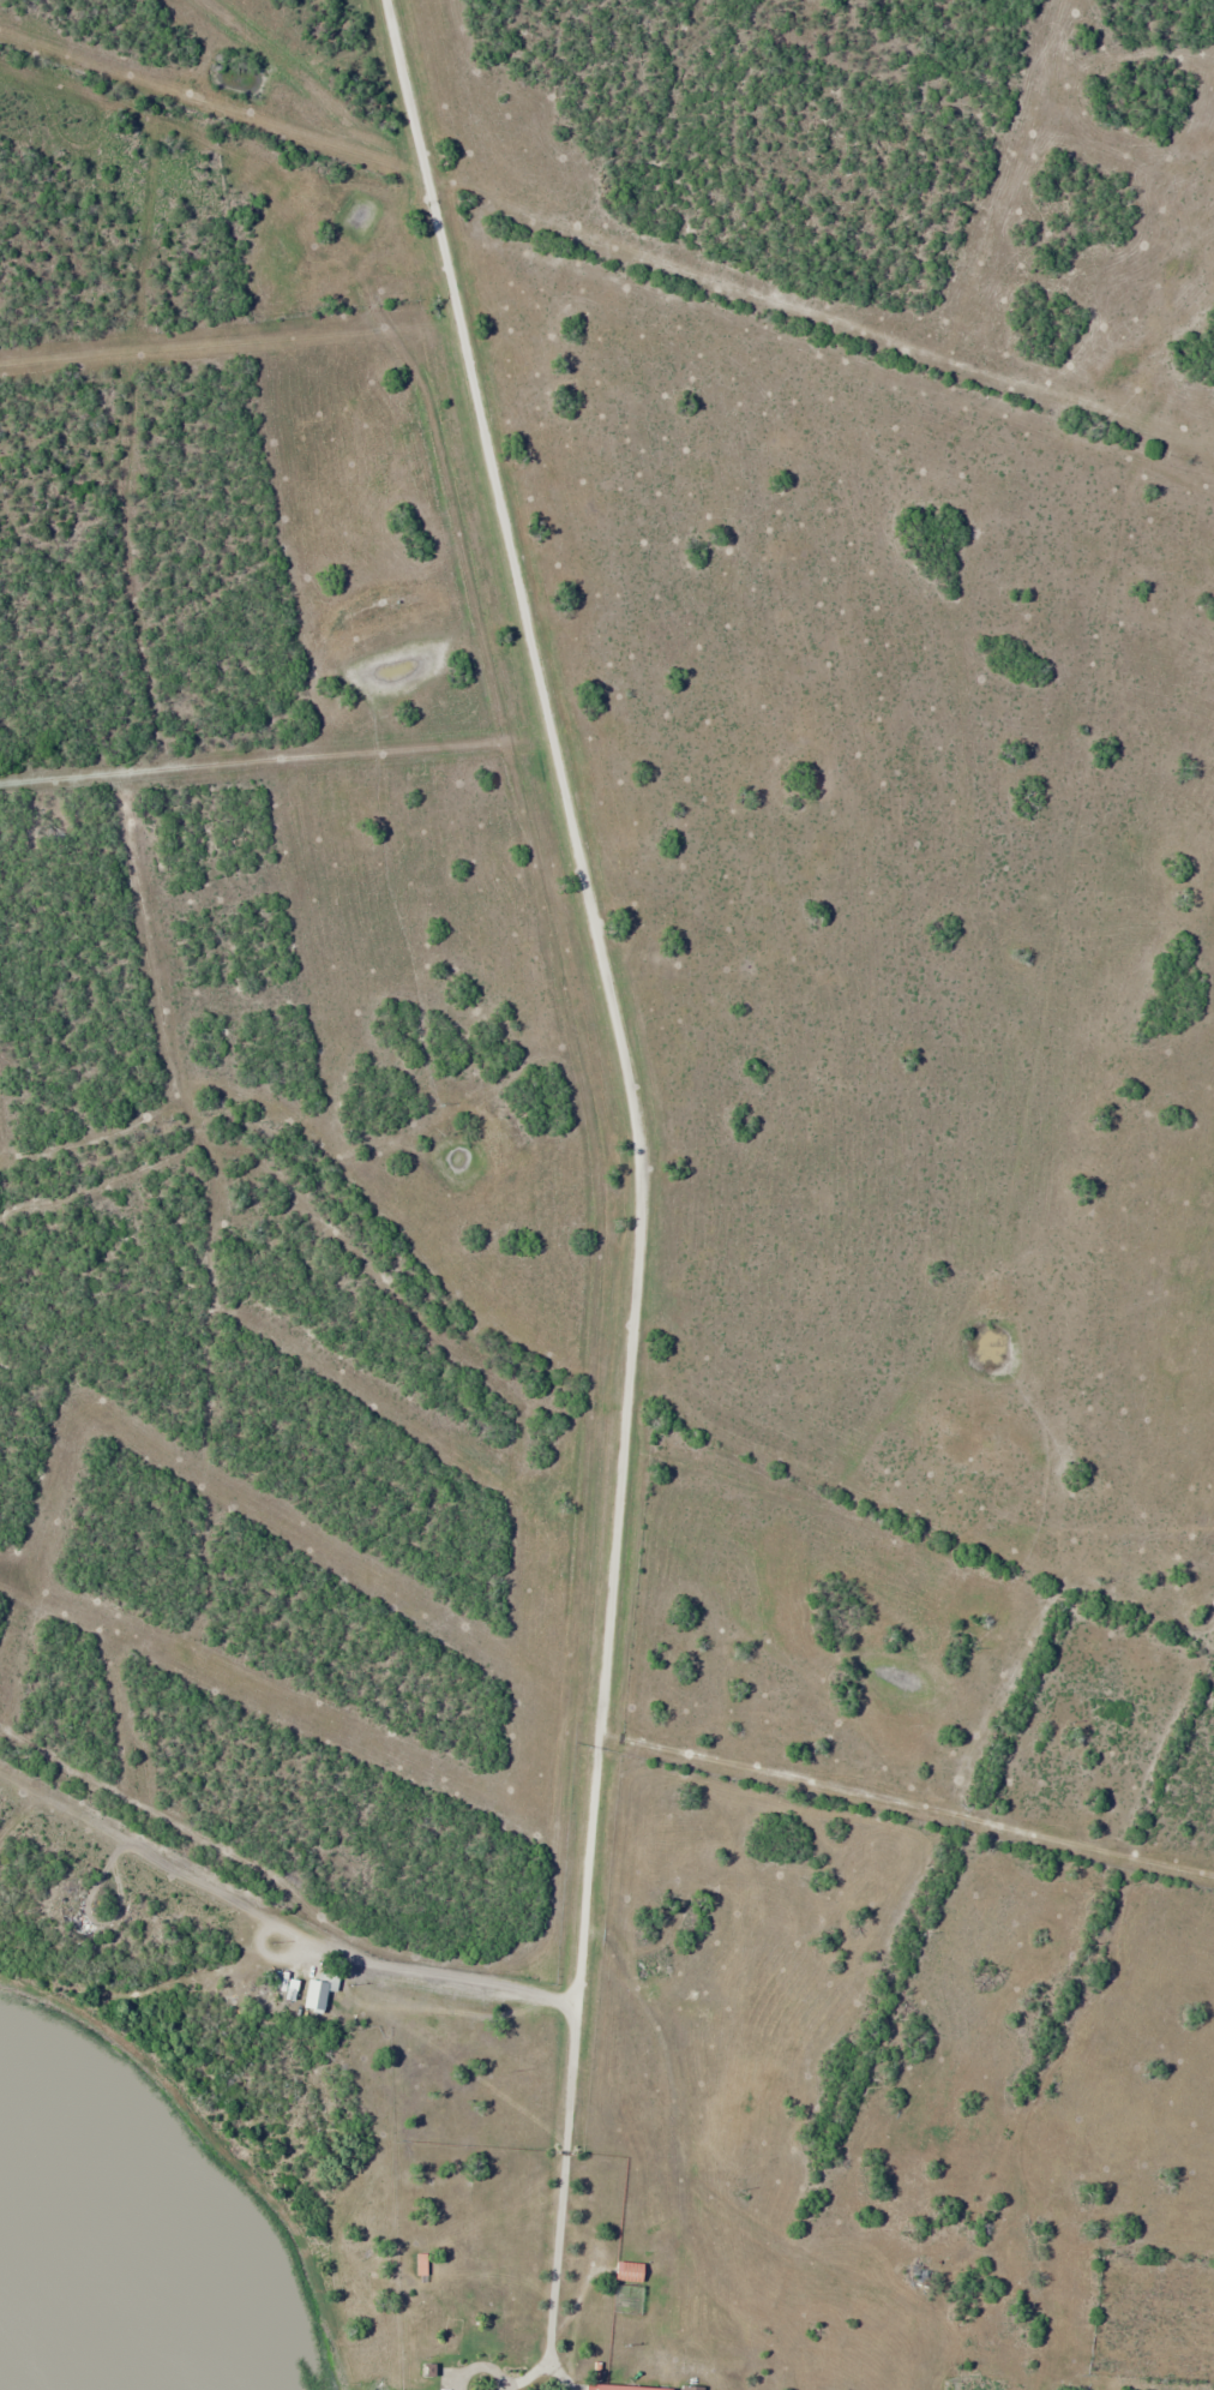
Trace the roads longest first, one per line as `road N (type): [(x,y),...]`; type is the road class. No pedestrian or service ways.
road 1 (residential): [(620,2389),(659,1545),(660,1179),(630,934),(422,0)]

